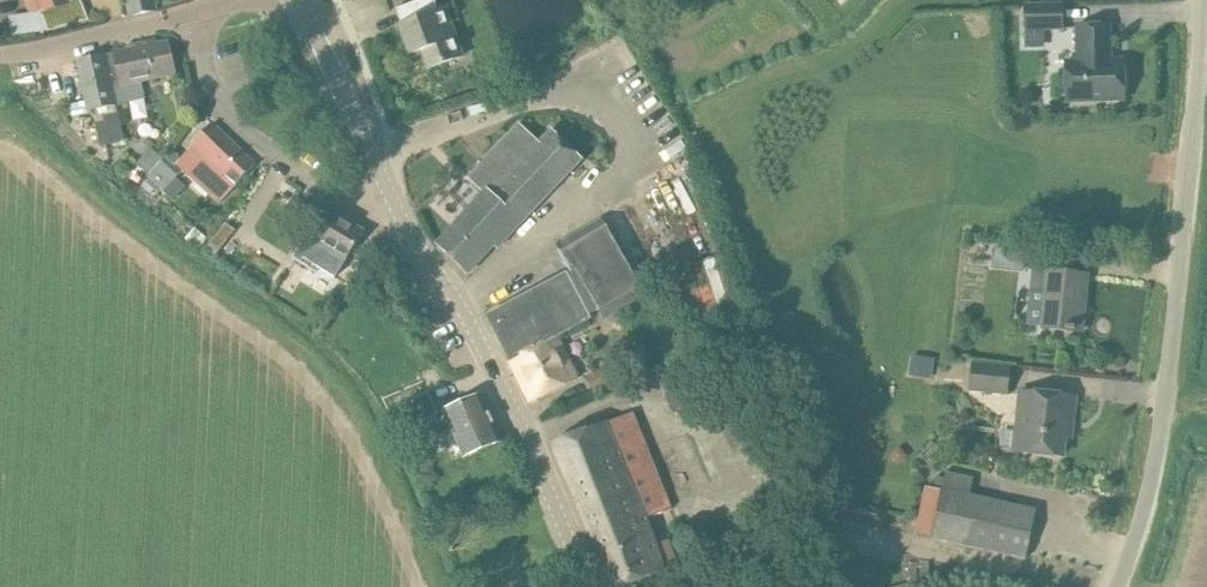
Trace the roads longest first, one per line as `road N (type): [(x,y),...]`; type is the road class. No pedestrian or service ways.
road 1 (unclassified): [(1119,586),(1153,482),(1173,350),(1196,0)]
road 2 (tertiary): [(587,586),(526,442),(386,197)]
road 3 (unclassified): [(386,197),(342,194),(262,149),(219,92),(200,10)]
road 4 (tertiary): [(386,197),(286,0)]
road 5 (unclassified): [(0,55),(200,10)]

